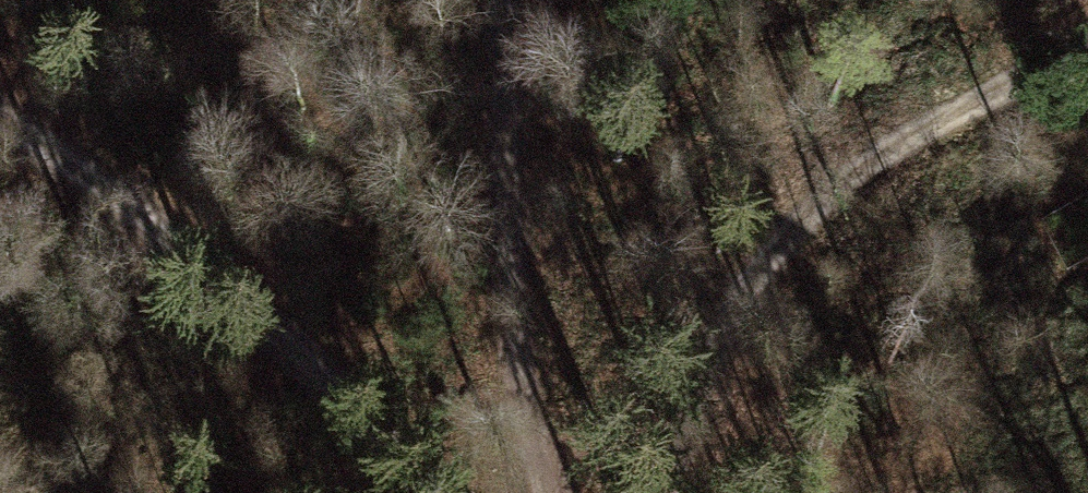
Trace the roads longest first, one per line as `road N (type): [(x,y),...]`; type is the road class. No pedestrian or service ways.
road 1 (track): [(1087,51),(813,220),(700,362),(677,492)]
road 2 (track): [(419,492),(93,184),(0,133)]
road 3 (track): [(557,492),(520,0)]

